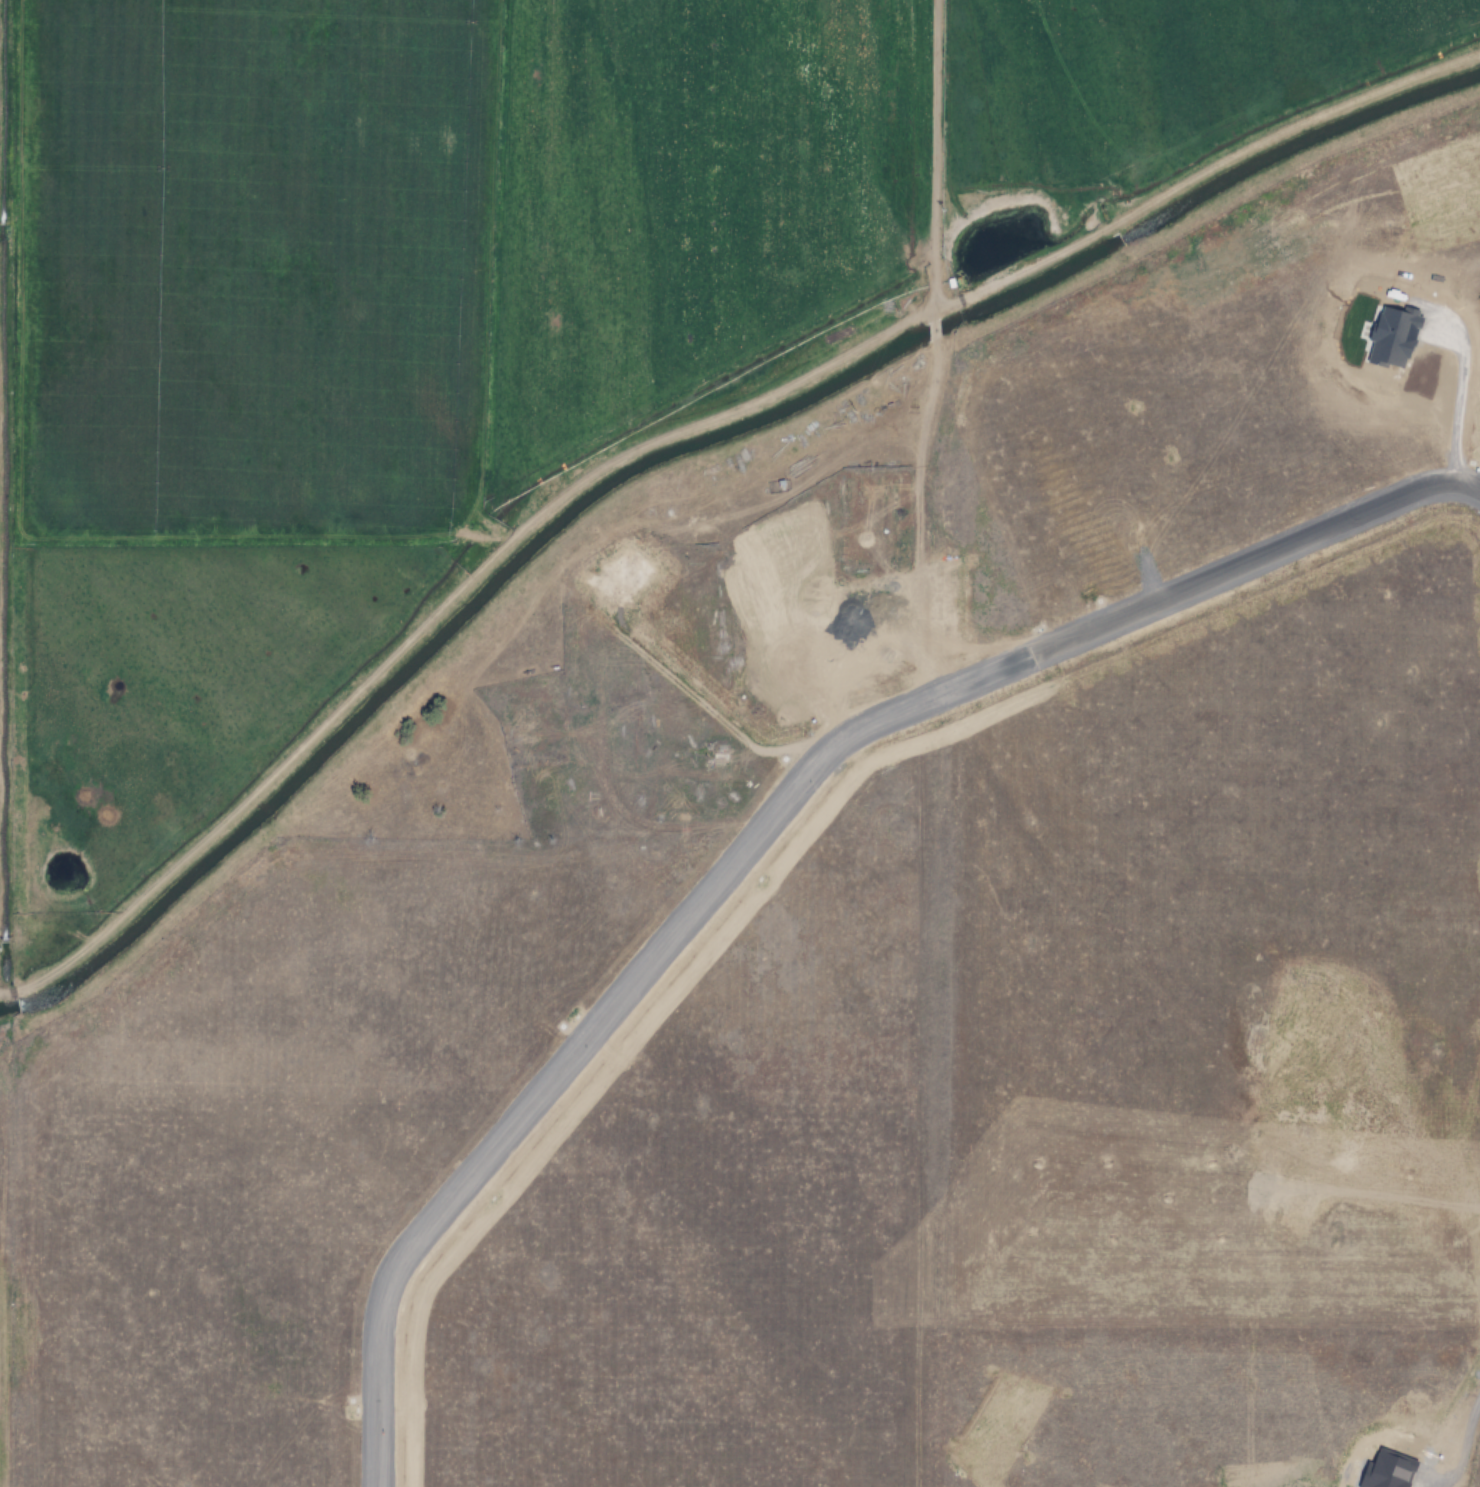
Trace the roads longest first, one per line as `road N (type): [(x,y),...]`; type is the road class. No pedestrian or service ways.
road 1 (track): [(0,995),(75,955),(252,794),(507,541),(609,459),(775,389),(1109,228),(1268,133),(1479,53)]

